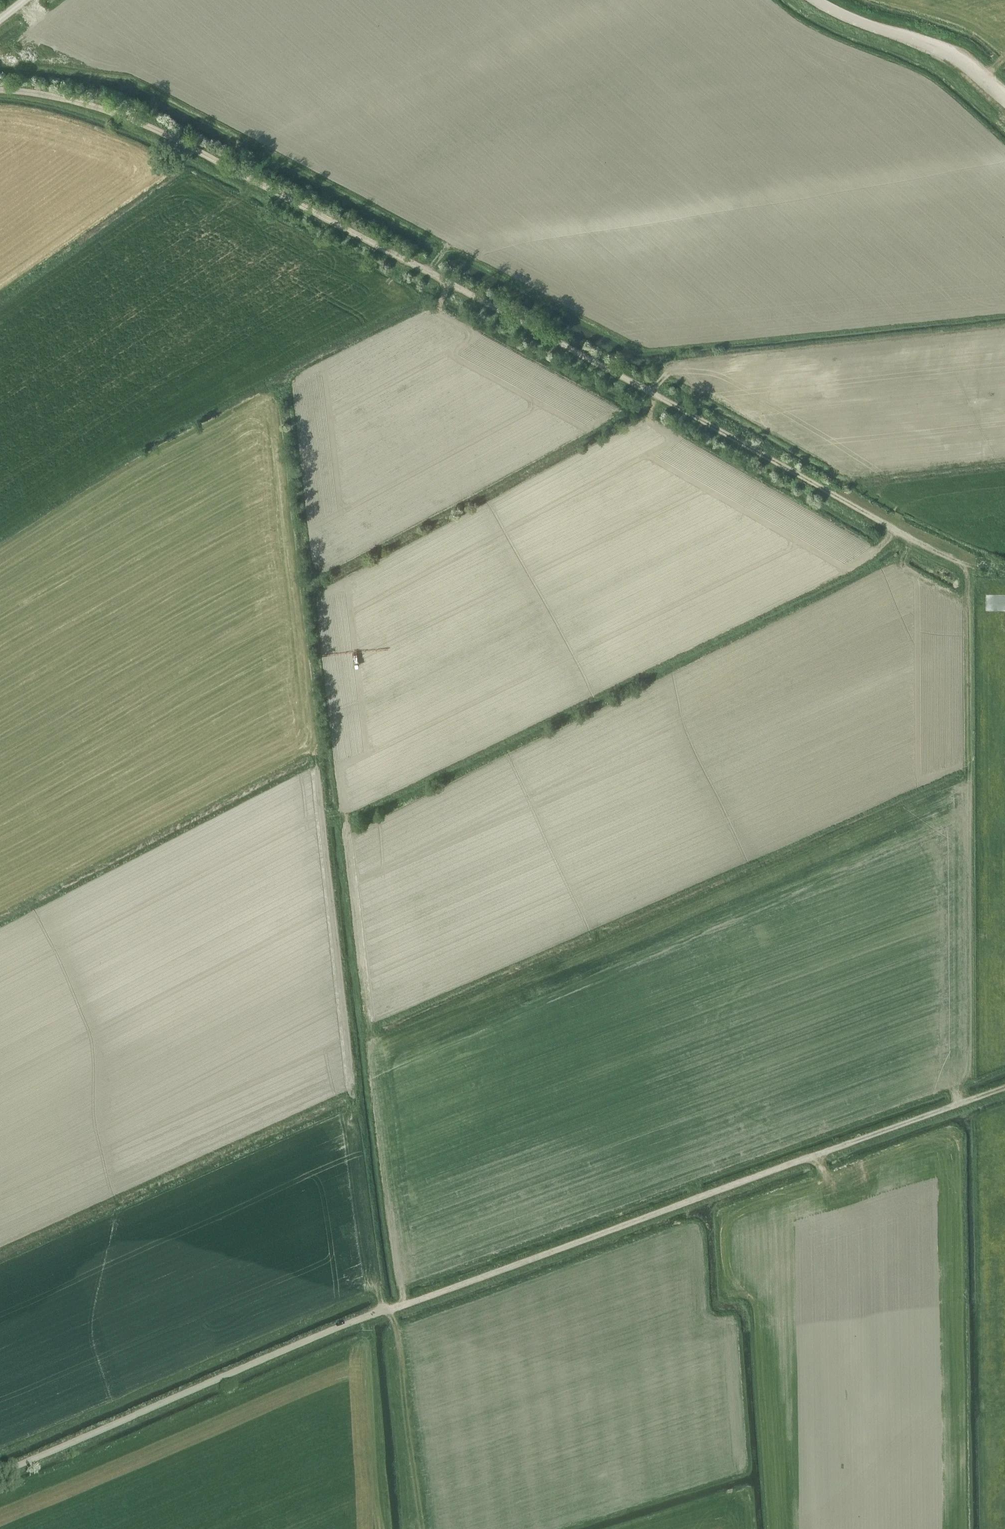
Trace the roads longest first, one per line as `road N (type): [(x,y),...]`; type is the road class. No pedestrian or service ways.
road 1 (track): [(0,90),(80,102),(162,133),(962,564),(969,766)]
road 2 (track): [(0,1473),(352,1322),(1004,1087)]
road 3 (unclassified): [(1004,95),(954,55),(815,0)]

